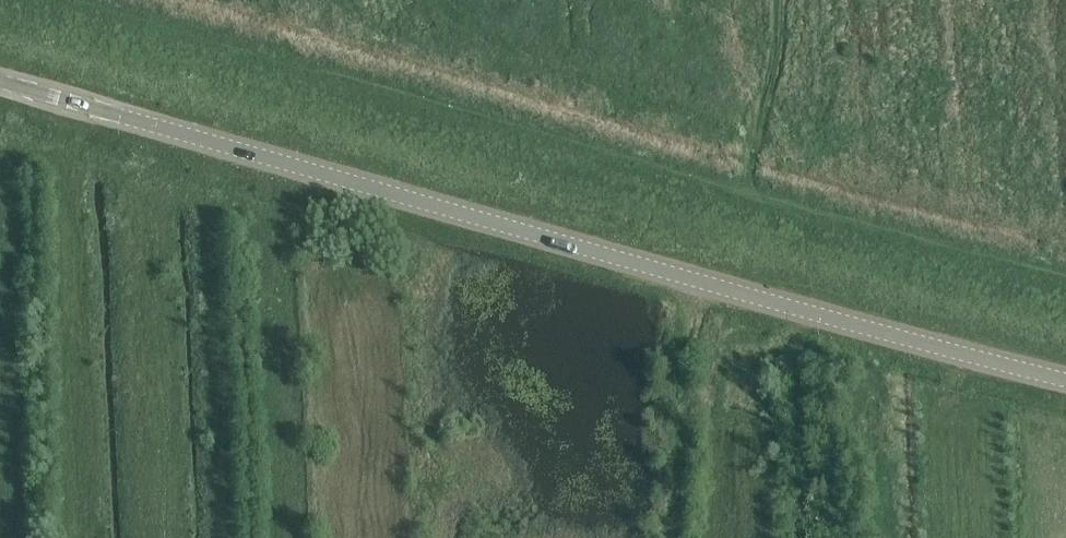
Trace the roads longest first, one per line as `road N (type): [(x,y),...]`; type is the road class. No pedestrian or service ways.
road 1 (unclassified): [(1065,380),(0,83)]
road 2 (track): [(79,0),(1065,272)]

